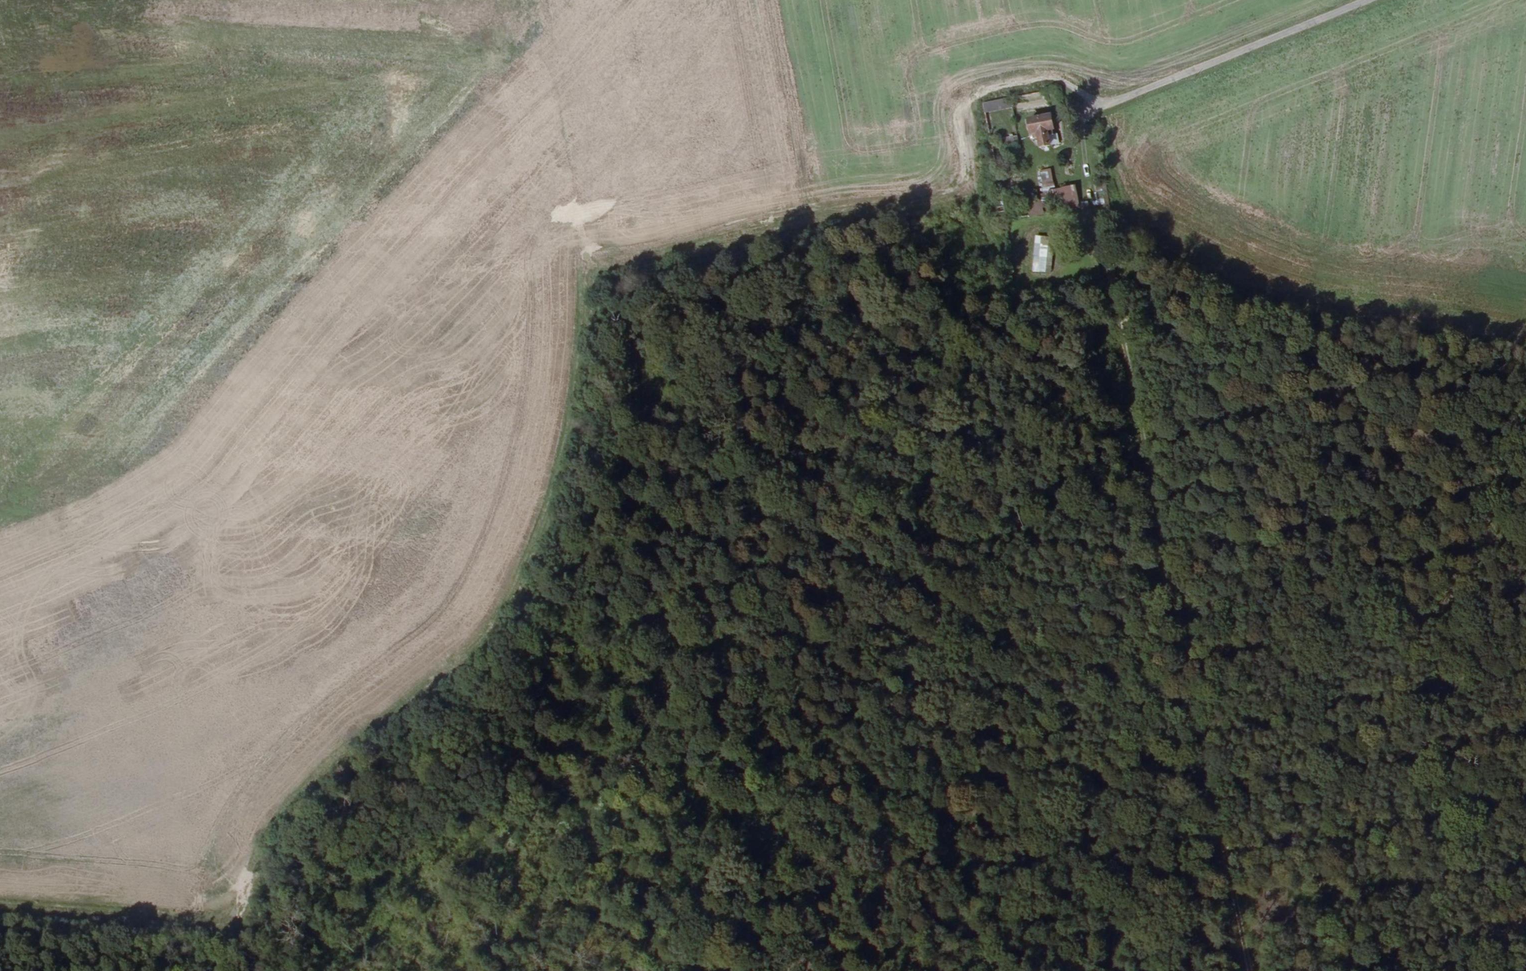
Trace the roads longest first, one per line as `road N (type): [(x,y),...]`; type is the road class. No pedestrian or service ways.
road 1 (track): [(1121,118),(1126,307),(1259,970)]
road 2 (track): [(1121,118),(1388,0)]

